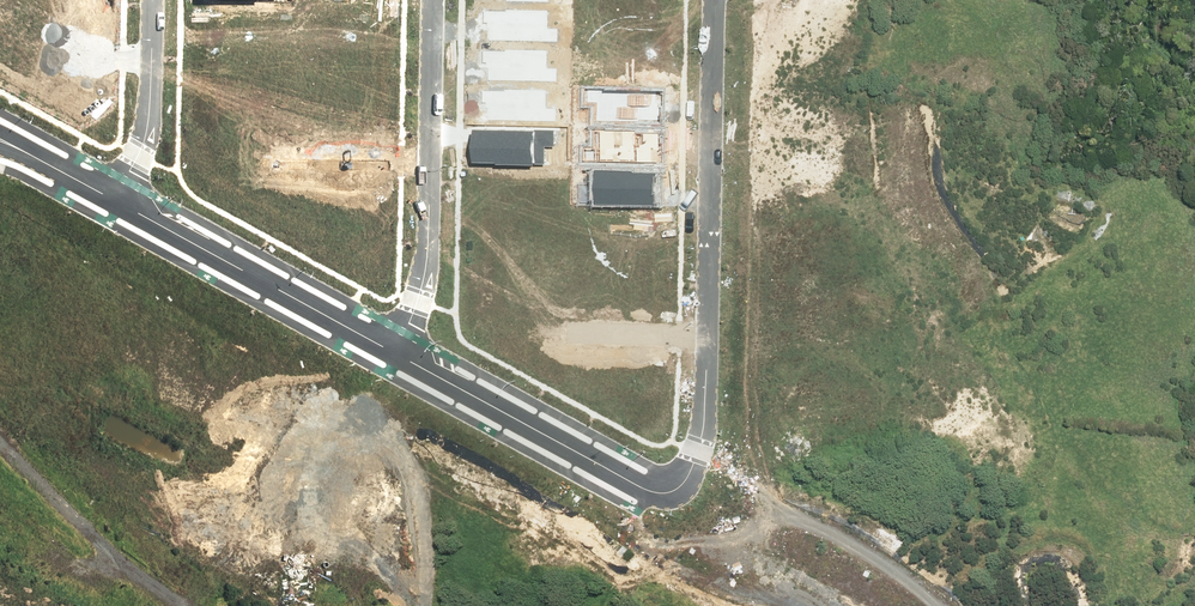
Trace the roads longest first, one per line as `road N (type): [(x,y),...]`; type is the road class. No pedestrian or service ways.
road 1 (unknown): [(1061,605),(1070,545),(1065,486),(994,0)]
road 2 (residential): [(711,0),(703,430),(683,485),(666,493)]
road 3 (residential): [(433,0),(427,260),(394,353)]
road 4 (residential): [(113,200),(394,353)]
road 5 (residential): [(394,353),(666,493)]
road 6 (unknown): [(666,493),(862,605)]
road 7 (residential): [(153,0),(144,140),(113,200)]

